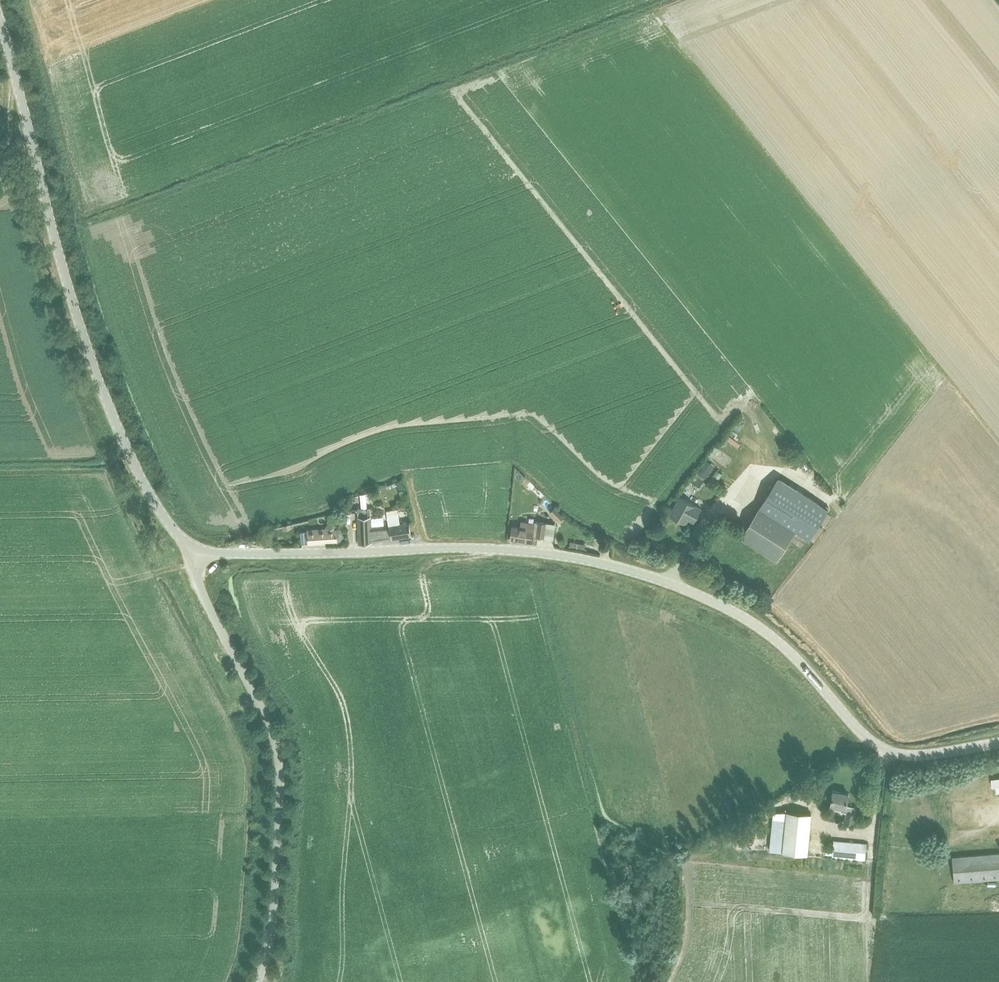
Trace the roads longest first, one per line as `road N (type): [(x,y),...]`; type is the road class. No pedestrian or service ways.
road 1 (tertiary): [(998,742),(916,755),(888,750),(754,623),(665,581),(604,563),(495,548),(193,551)]
road 2 (tertiary): [(193,551),(155,503),(88,350),(0,20)]
road 3 (tertiary): [(259,981),(271,952),(281,797),(275,740),(197,576),(193,551)]

